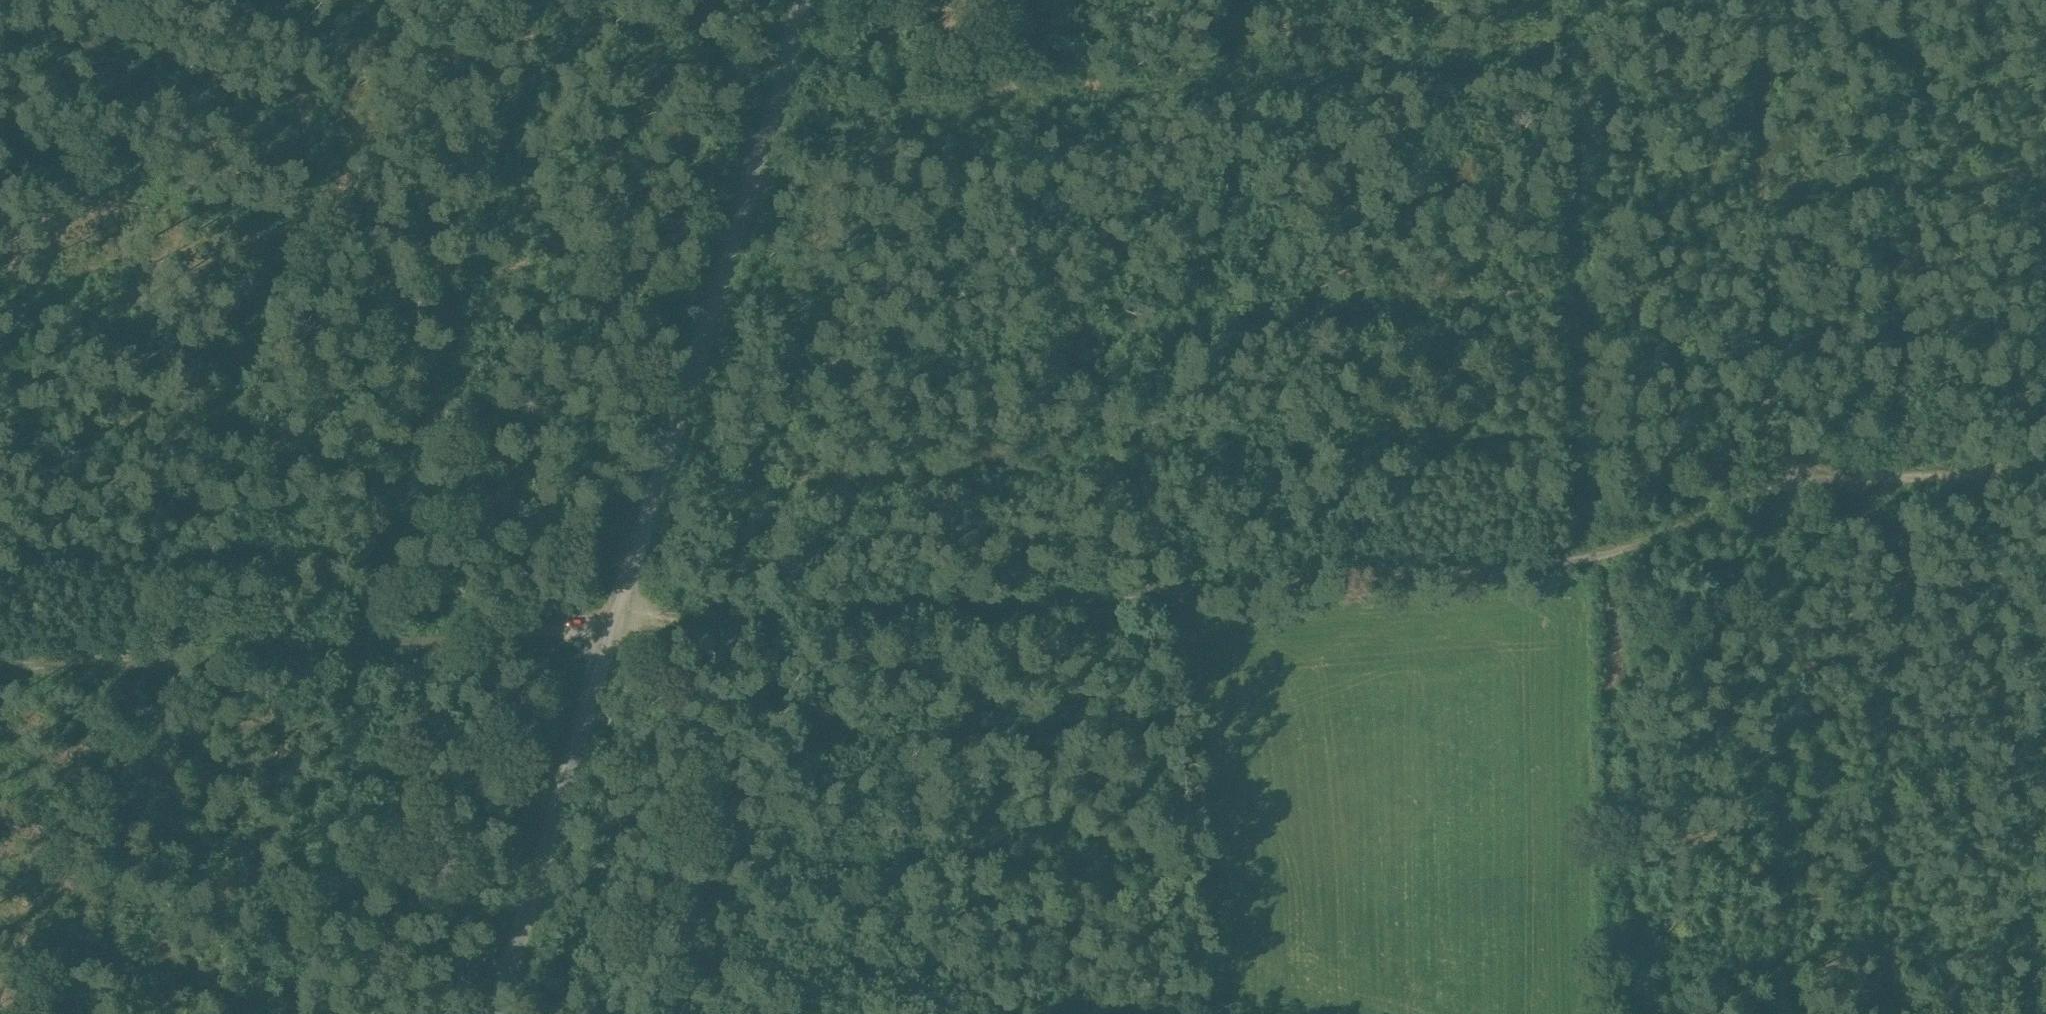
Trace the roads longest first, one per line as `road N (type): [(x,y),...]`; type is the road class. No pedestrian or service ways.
road 1 (unclassified): [(493,1013),(803,0)]
road 2 (track): [(0,633),(623,589)]

